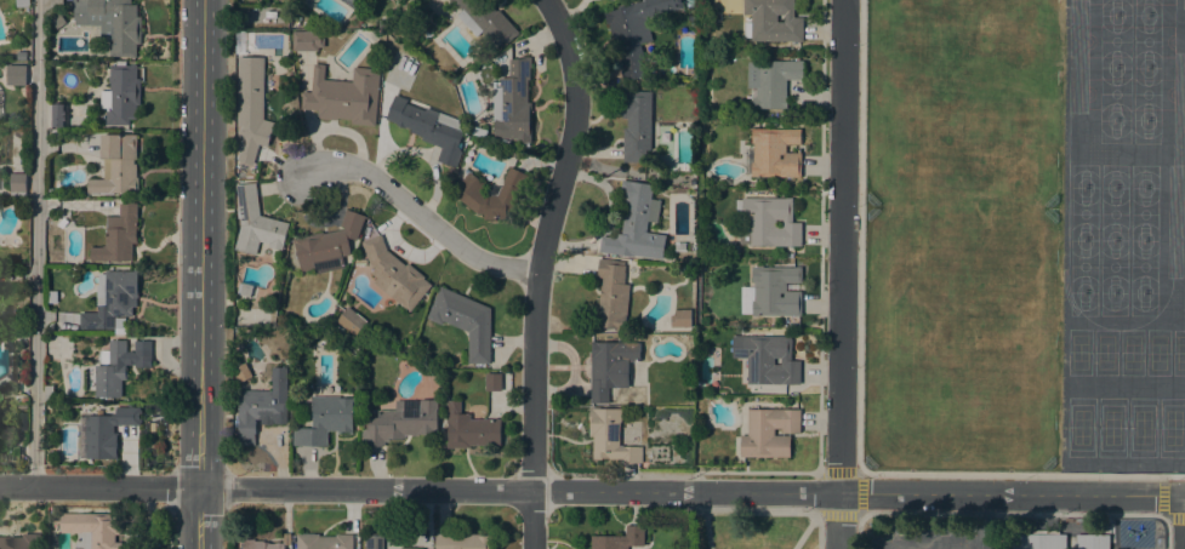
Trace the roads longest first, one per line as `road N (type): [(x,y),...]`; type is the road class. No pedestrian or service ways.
road 1 (tertiary): [(1184,497),(0,487)]
road 2 (residential): [(531,548),(532,319),(547,228),(579,127),(575,63),(548,0)]
road 3 (secondary): [(197,548),(202,0)]
road 4 (residential): [(839,548),(842,0)]
road 5 (residential): [(540,273),(468,255),(366,175),(348,168),(301,178)]

